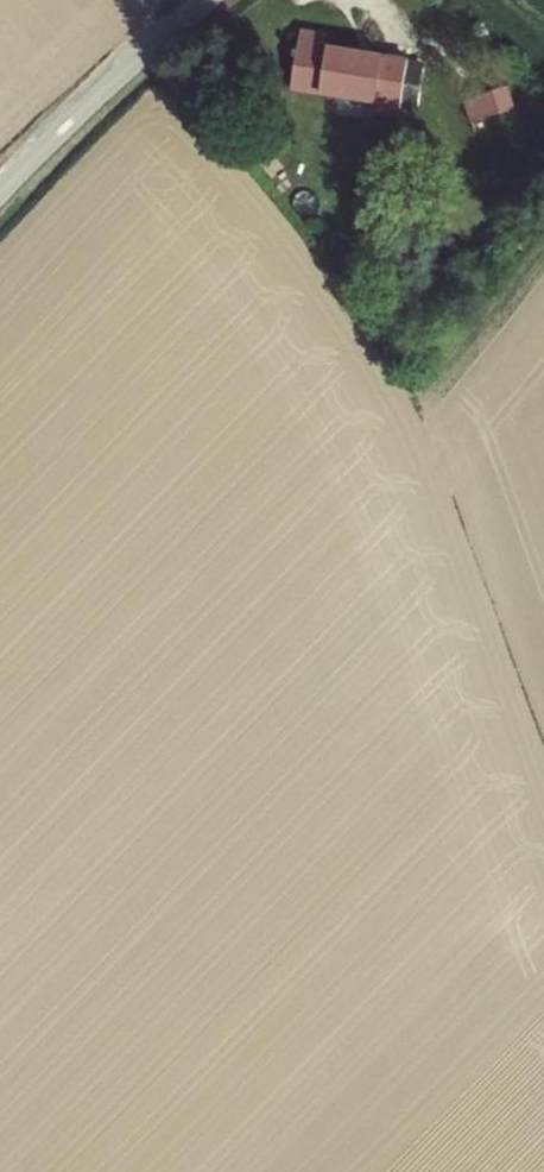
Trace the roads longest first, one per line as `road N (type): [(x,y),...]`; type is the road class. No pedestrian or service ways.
road 1 (unclassified): [(0,190),(206,0)]

